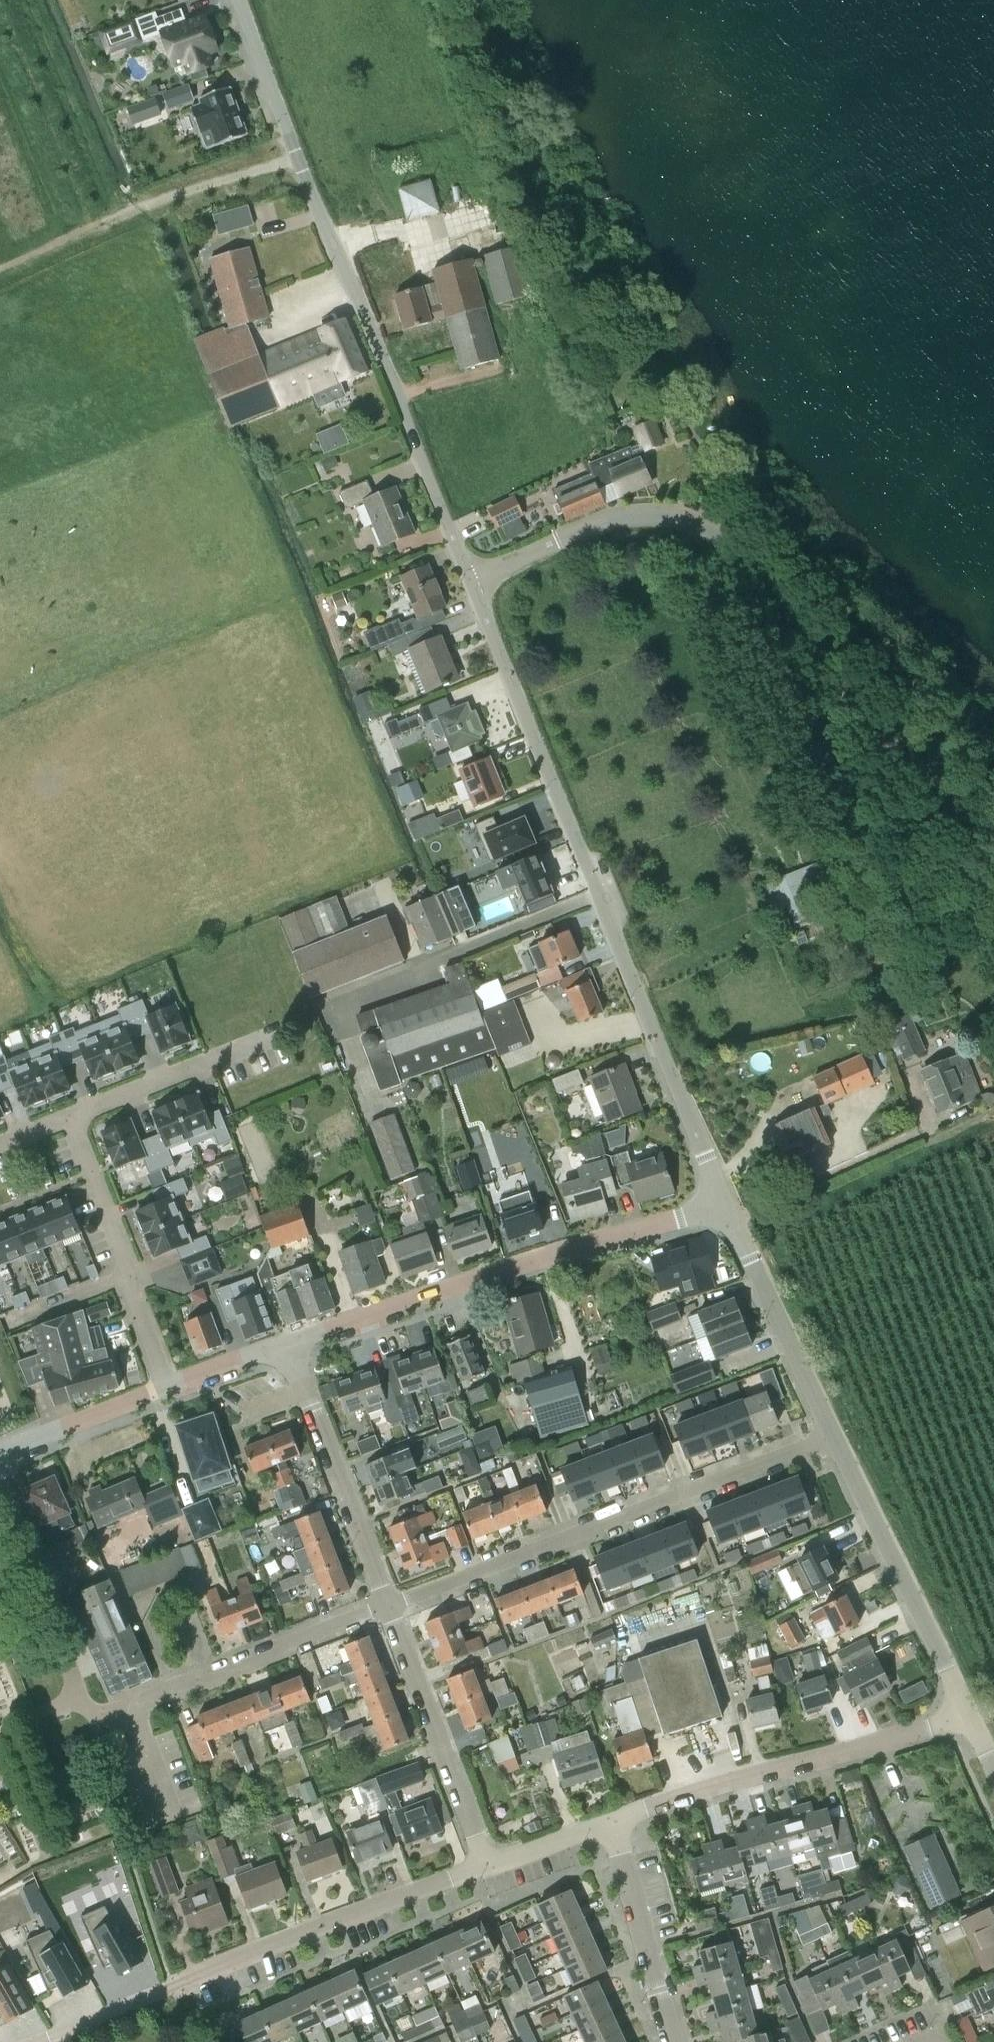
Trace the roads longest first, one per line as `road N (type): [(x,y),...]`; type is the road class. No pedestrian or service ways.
road 1 (residential): [(727,1206),(470,581)]
road 2 (unclassified): [(470,581),(610,522),(672,517),(706,527),(903,754),(993,825)]
road 3 (residential): [(470,581),(238,0)]
road 4 (residential): [(487,1866),(40,2041)]
road 5 (residential): [(387,1607),(834,1435)]
road 6 (residential): [(286,1344),(727,1206)]
road 7 (residential): [(968,1715),(612,1824)]
road 8 (residential): [(968,1715),(834,1435)]
road 9 (residential): [(387,1607),(286,1344)]
road 10 (residential): [(487,1866),(387,1607)]
road 11 (residential): [(140,1717),(152,1699),(387,1607)]
road 12 (residential): [(834,1435),(727,1206)]
road 13 (residential): [(671,2041),(612,1824)]
road 14 (residential): [(70,1118),(276,1035)]
road 15 (residential): [(0,1452),(166,1387)]
road 16 (residential): [(122,1279),(127,1265),(70,1118)]
road 17 (residential): [(612,1824),(487,1866)]
road 18 (residential): [(166,1387),(286,1344)]

